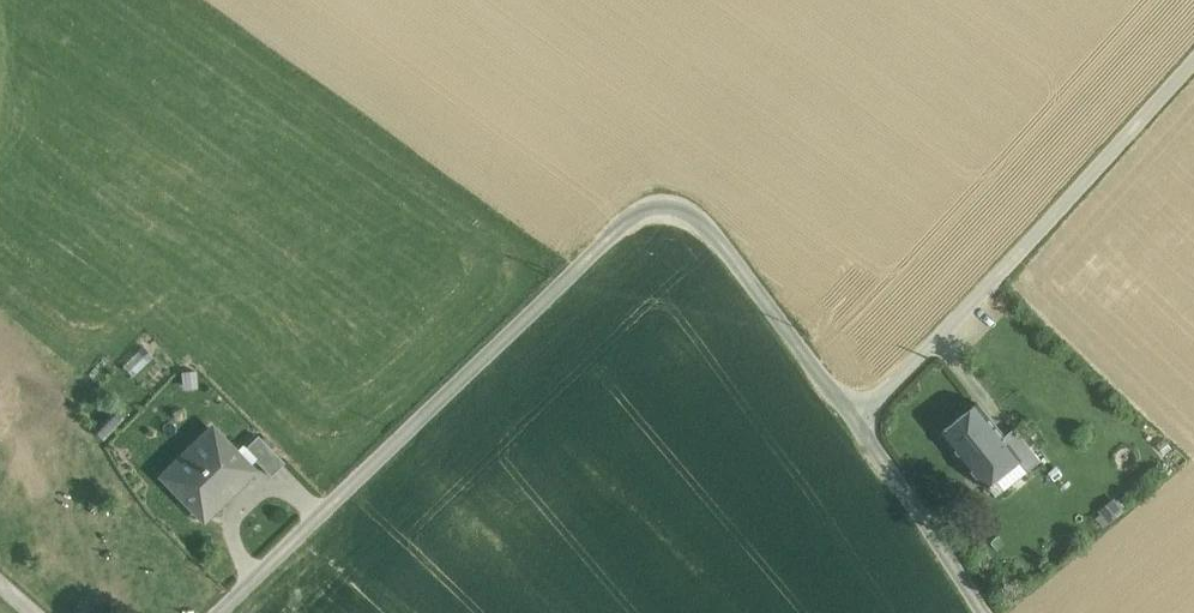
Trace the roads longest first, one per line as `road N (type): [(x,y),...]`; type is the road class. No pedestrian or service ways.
road 1 (unclassified): [(214,612),(648,199),(698,208),(862,415),(1193,59)]
road 2 (track): [(862,415),(987,612)]

